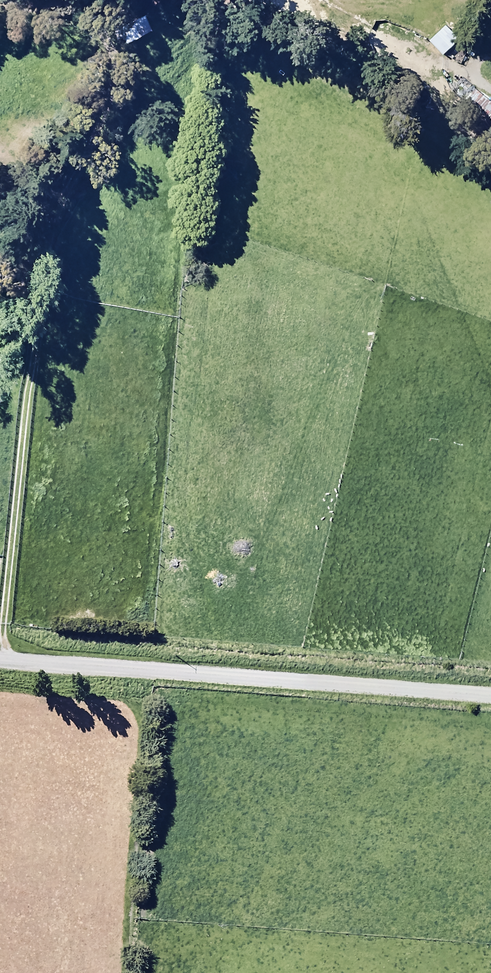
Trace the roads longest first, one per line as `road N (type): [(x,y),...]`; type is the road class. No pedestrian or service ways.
road 1 (unclassified): [(0,659),(490,697)]
road 2 (residential): [(0,568),(29,150)]
road 3 (residential): [(206,0),(67,105),(29,150)]
road 4 (residential): [(490,100),(377,43),(312,0)]

